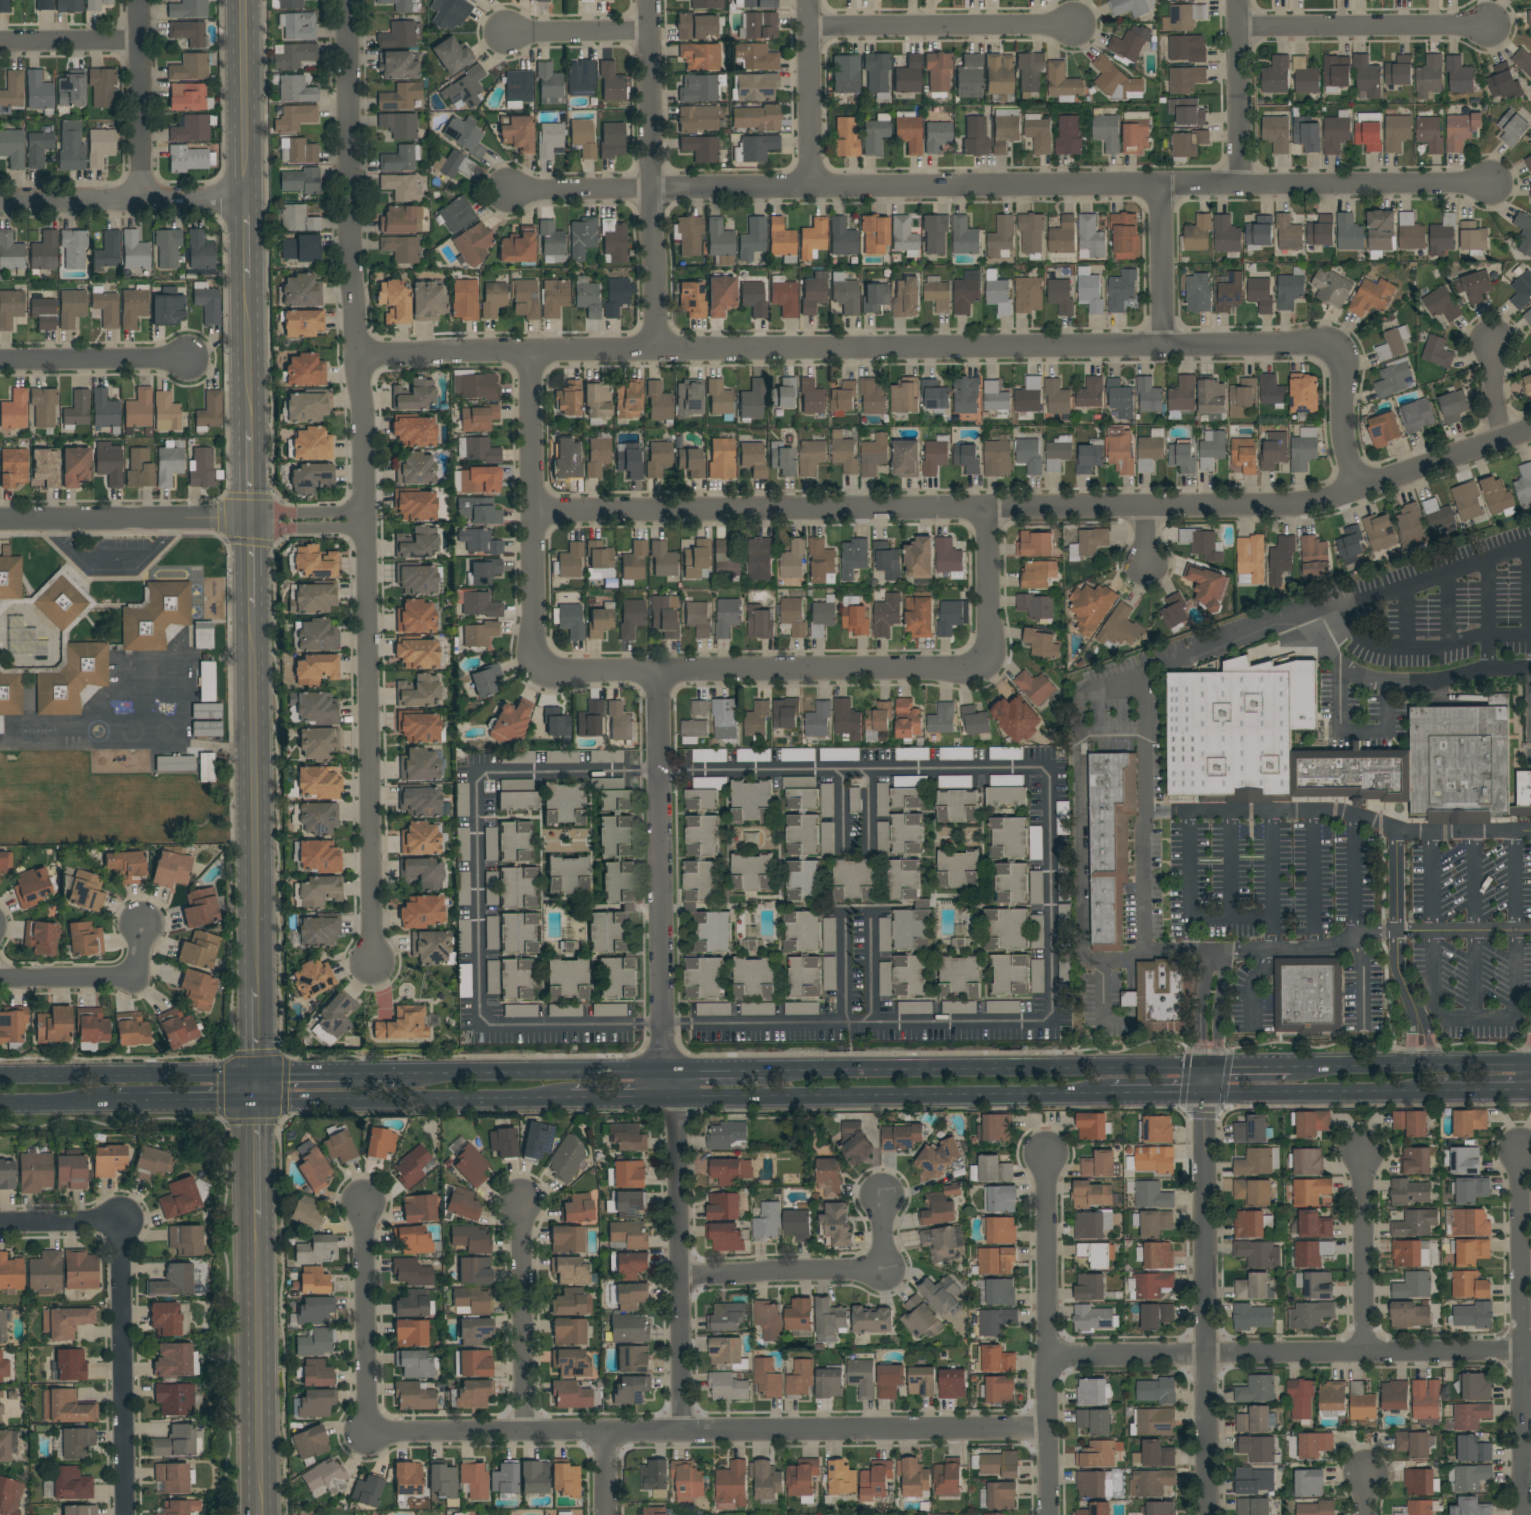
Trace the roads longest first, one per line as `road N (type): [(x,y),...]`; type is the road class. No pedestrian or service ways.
road 1 (residential): [(532,511),(1301,504),(1530,430)]
road 2 (residential): [(507,191),(1494,185)]
road 3 (residential): [(691,769),(1039,768),(1048,778),(1051,1010),(1043,1020),(665,1026)]
road 4 (residential): [(347,0),(374,965)]
road 5 (residential): [(357,356),(1293,344)]
road 6 (residential): [(368,1432),(1048,1429)]
road 7 (residential): [(622,771),(487,773),(476,783),(480,1016),(490,1026),(632,1024)]
road 8 (residential): [(1048,1356),(1530,1352)]
road 9 (residential): [(533,658),(556,675),(986,666)]
road 10 (primary): [(666,1101),(1110,1097)]
road 11 (residential): [(1206,1073),(1208,1514)]
road 12 (primary): [(1206,1073),(766,1071)]
road 13 (tertiary): [(253,605),(254,988)]
road 14 (residential): [(1520,1149),(1523,1514)]
road 15 (residential): [(0,523),(364,522)]
road 16 (residential): [(1046,1152),(1049,1514)]
road 17 (residential): [(650,0),(658,352)]
road 18 (residential): [(666,1101),(683,1431)]
road 19 (primary): [(254,1103),(570,1101)]
road 20 (residential): [(529,352),(533,658)]
road 21 (tertiary): [(257,1217),(264,1513)]
road 22 (residential): [(123,1514),(118,1222)]
road 23 (residential): [(809,27),(1076,25)]
road 24 (primary): [(666,1071),(402,1073)]
road 25 (residential): [(659,770),(665,1026)]
road 26 (primary): [(254,1074),(0,1075)]
road 27 (residential): [(1239,28),(1491,26)]
road 28 (residential): [(0,201),(249,200)]
road 29 (primary): [(1530,1067),(1292,1071)]
road 30 (primary): [(1207,1095),(1443,1093)]
road 31 (residential): [(521,1199),(526,1431)]
road 32 (residential): [(364,1200),(368,1432)]
road 33 (residential): [(679,1276),(884,1271)]
road 34 (residential): [(1364,1150),(1366,1353)]
road 35 (tertiary): [(245,0),(249,200)]
road 36 (residential): [(137,0),(140,198)]
road 37 (residential): [(0,361),(190,359)]
road 38 (residential): [(809,0),(811,189)]
road 39 (residential): [(1238,0),(1242,186)]
road 40 (residential): [(1293,344),(1332,351),(1360,489)]
road 41 (residential): [(1162,186),(1163,347)]
road 42 (residential): [(987,508),(986,666)]
road 43 (tertiary): [(250,278),(252,430)]
road 44 (primary): [(402,1073),(254,1074)]
road 45 (residential): [(506,33),(650,31)]
road 46 (primary): [(113,1104),(254,1103)]
road 47 (residential): [(0,41),(138,42)]
road 48 (residential): [(0,979),(136,977)]

